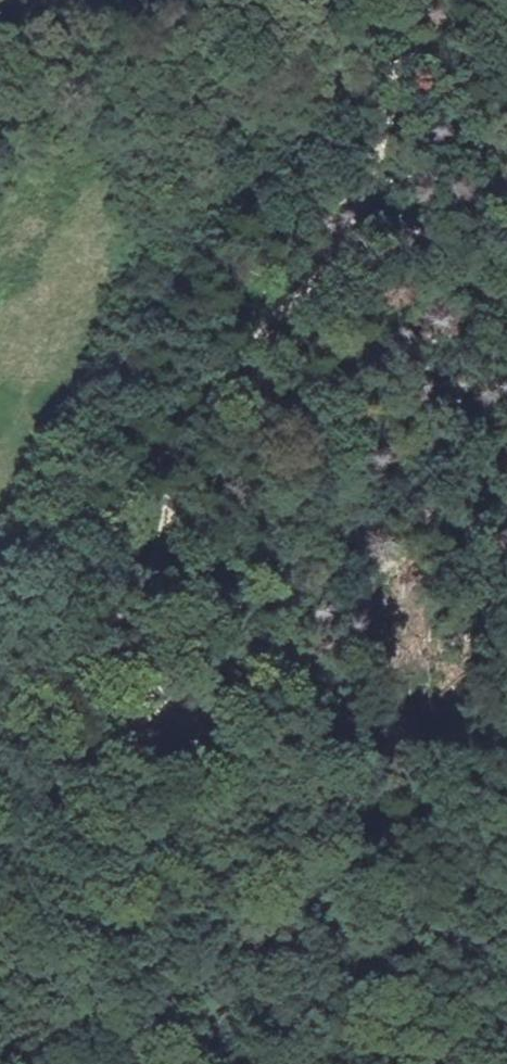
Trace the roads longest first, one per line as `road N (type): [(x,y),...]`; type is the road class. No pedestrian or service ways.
road 1 (track): [(370,0),(395,33),(400,73),(390,148),(345,254),(242,362),(204,438),(93,757),(0,856)]
road 2 (track): [(93,757),(211,716),(316,634),(441,514),(506,467)]

